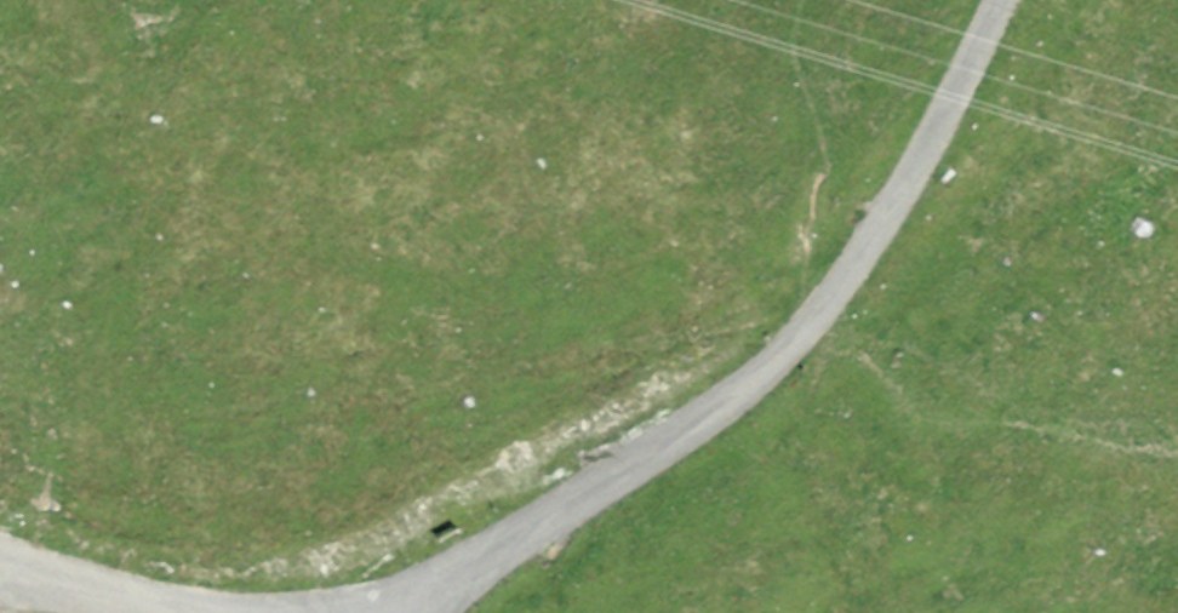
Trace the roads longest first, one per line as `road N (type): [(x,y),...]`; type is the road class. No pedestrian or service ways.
road 1 (track): [(400,612),(798,327)]
road 2 (track): [(798,327),(941,137),(1011,0)]
road 3 (unclassified): [(200,612),(0,581)]

